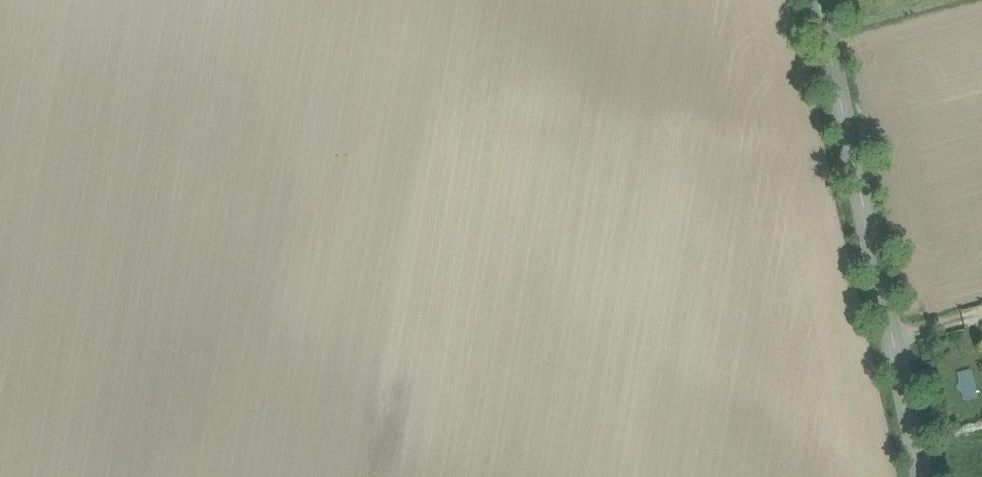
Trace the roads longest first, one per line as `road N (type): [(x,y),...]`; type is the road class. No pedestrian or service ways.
road 1 (residential): [(818,0),(923,476)]

